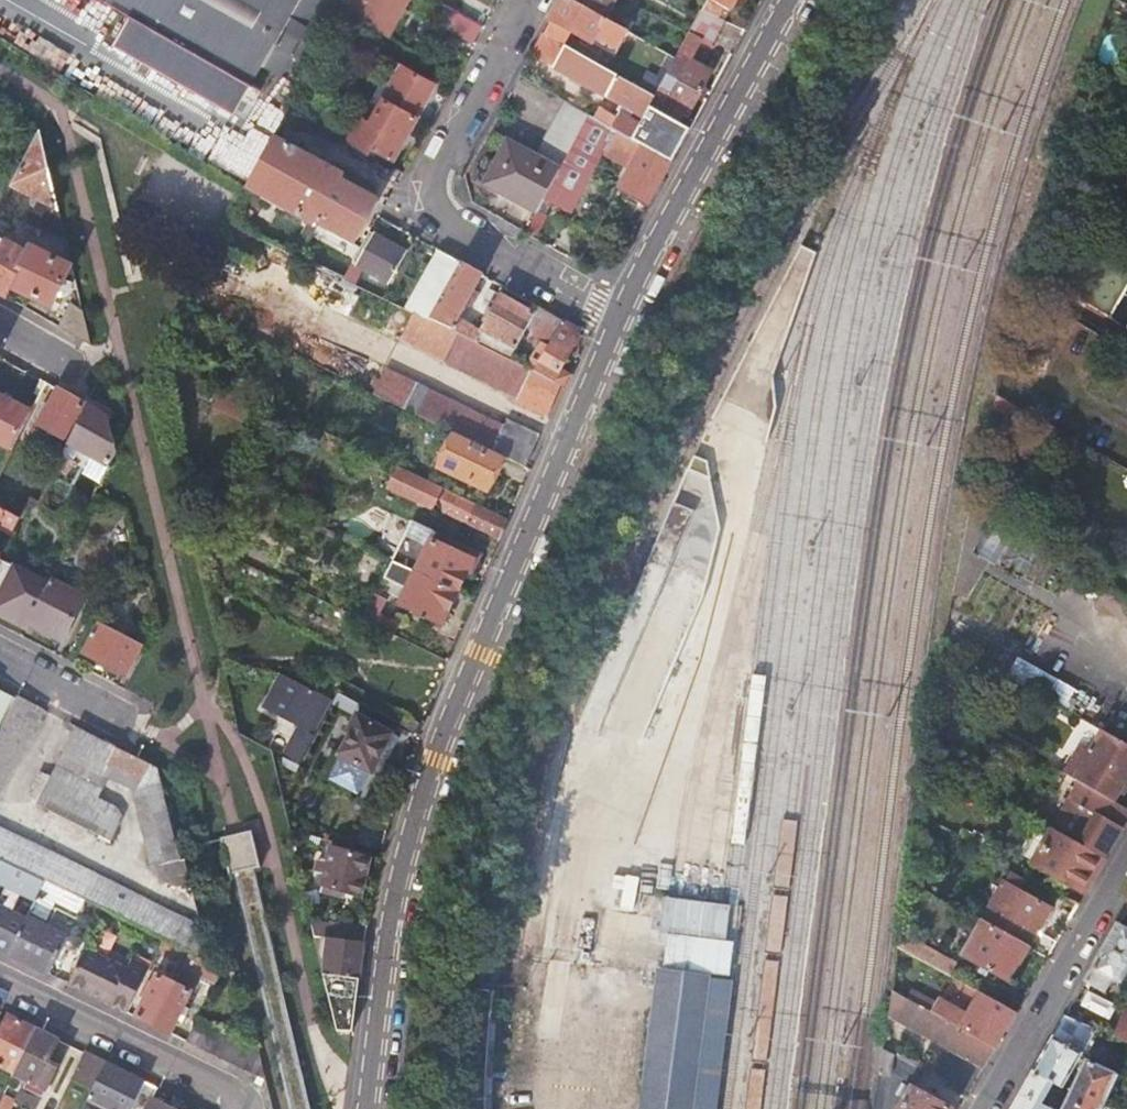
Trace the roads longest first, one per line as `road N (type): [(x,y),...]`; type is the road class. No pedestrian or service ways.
road 1 (residential): [(367,1108),(391,912),(427,778),(618,319)]
road 2 (residential): [(618,319),(448,226),(435,208),(439,161),(530,0)]
road 3 (residential): [(618,319),(790,0)]
road 4 (residential): [(980,1108),(1126,855)]
road 5 (residential): [(240,1108),(215,1080),(0,975)]
road 6 (unclassified): [(126,721),(0,655)]

